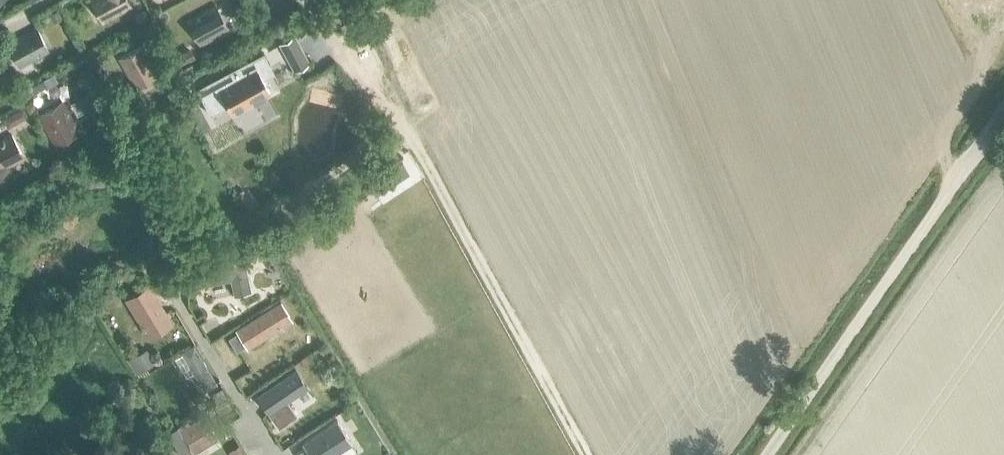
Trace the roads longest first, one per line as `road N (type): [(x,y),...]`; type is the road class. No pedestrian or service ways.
road 1 (unclassified): [(762,454),(1003,109)]

